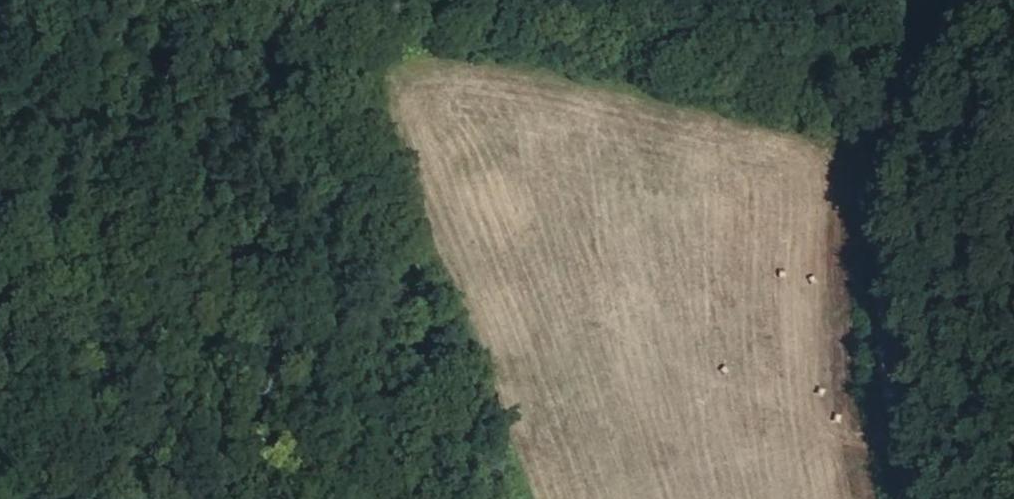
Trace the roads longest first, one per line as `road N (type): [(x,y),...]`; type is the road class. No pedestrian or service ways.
road 1 (tertiary): [(922,498),(892,369),(883,238),(913,114),(964,0)]

